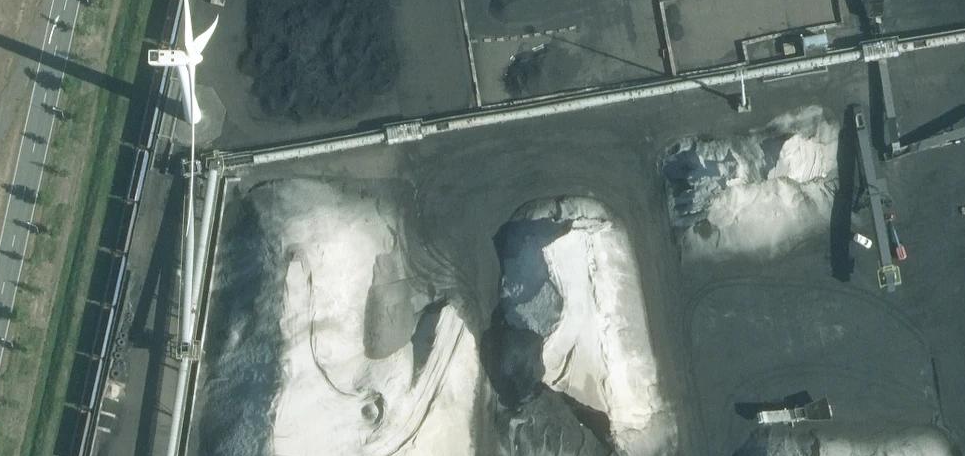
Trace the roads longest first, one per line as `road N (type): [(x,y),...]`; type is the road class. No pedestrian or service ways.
road 1 (primary): [(0,305),(68,0)]

